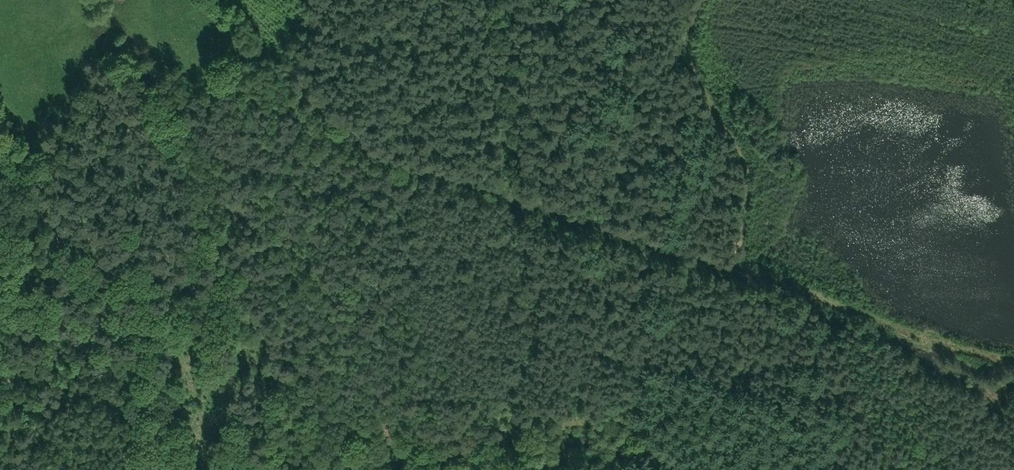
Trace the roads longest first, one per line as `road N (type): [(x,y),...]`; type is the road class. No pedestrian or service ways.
road 1 (track): [(310,0),(327,17),(232,101),(736,267)]
road 2 (track): [(736,267),(751,173),(691,64),(701,0)]

